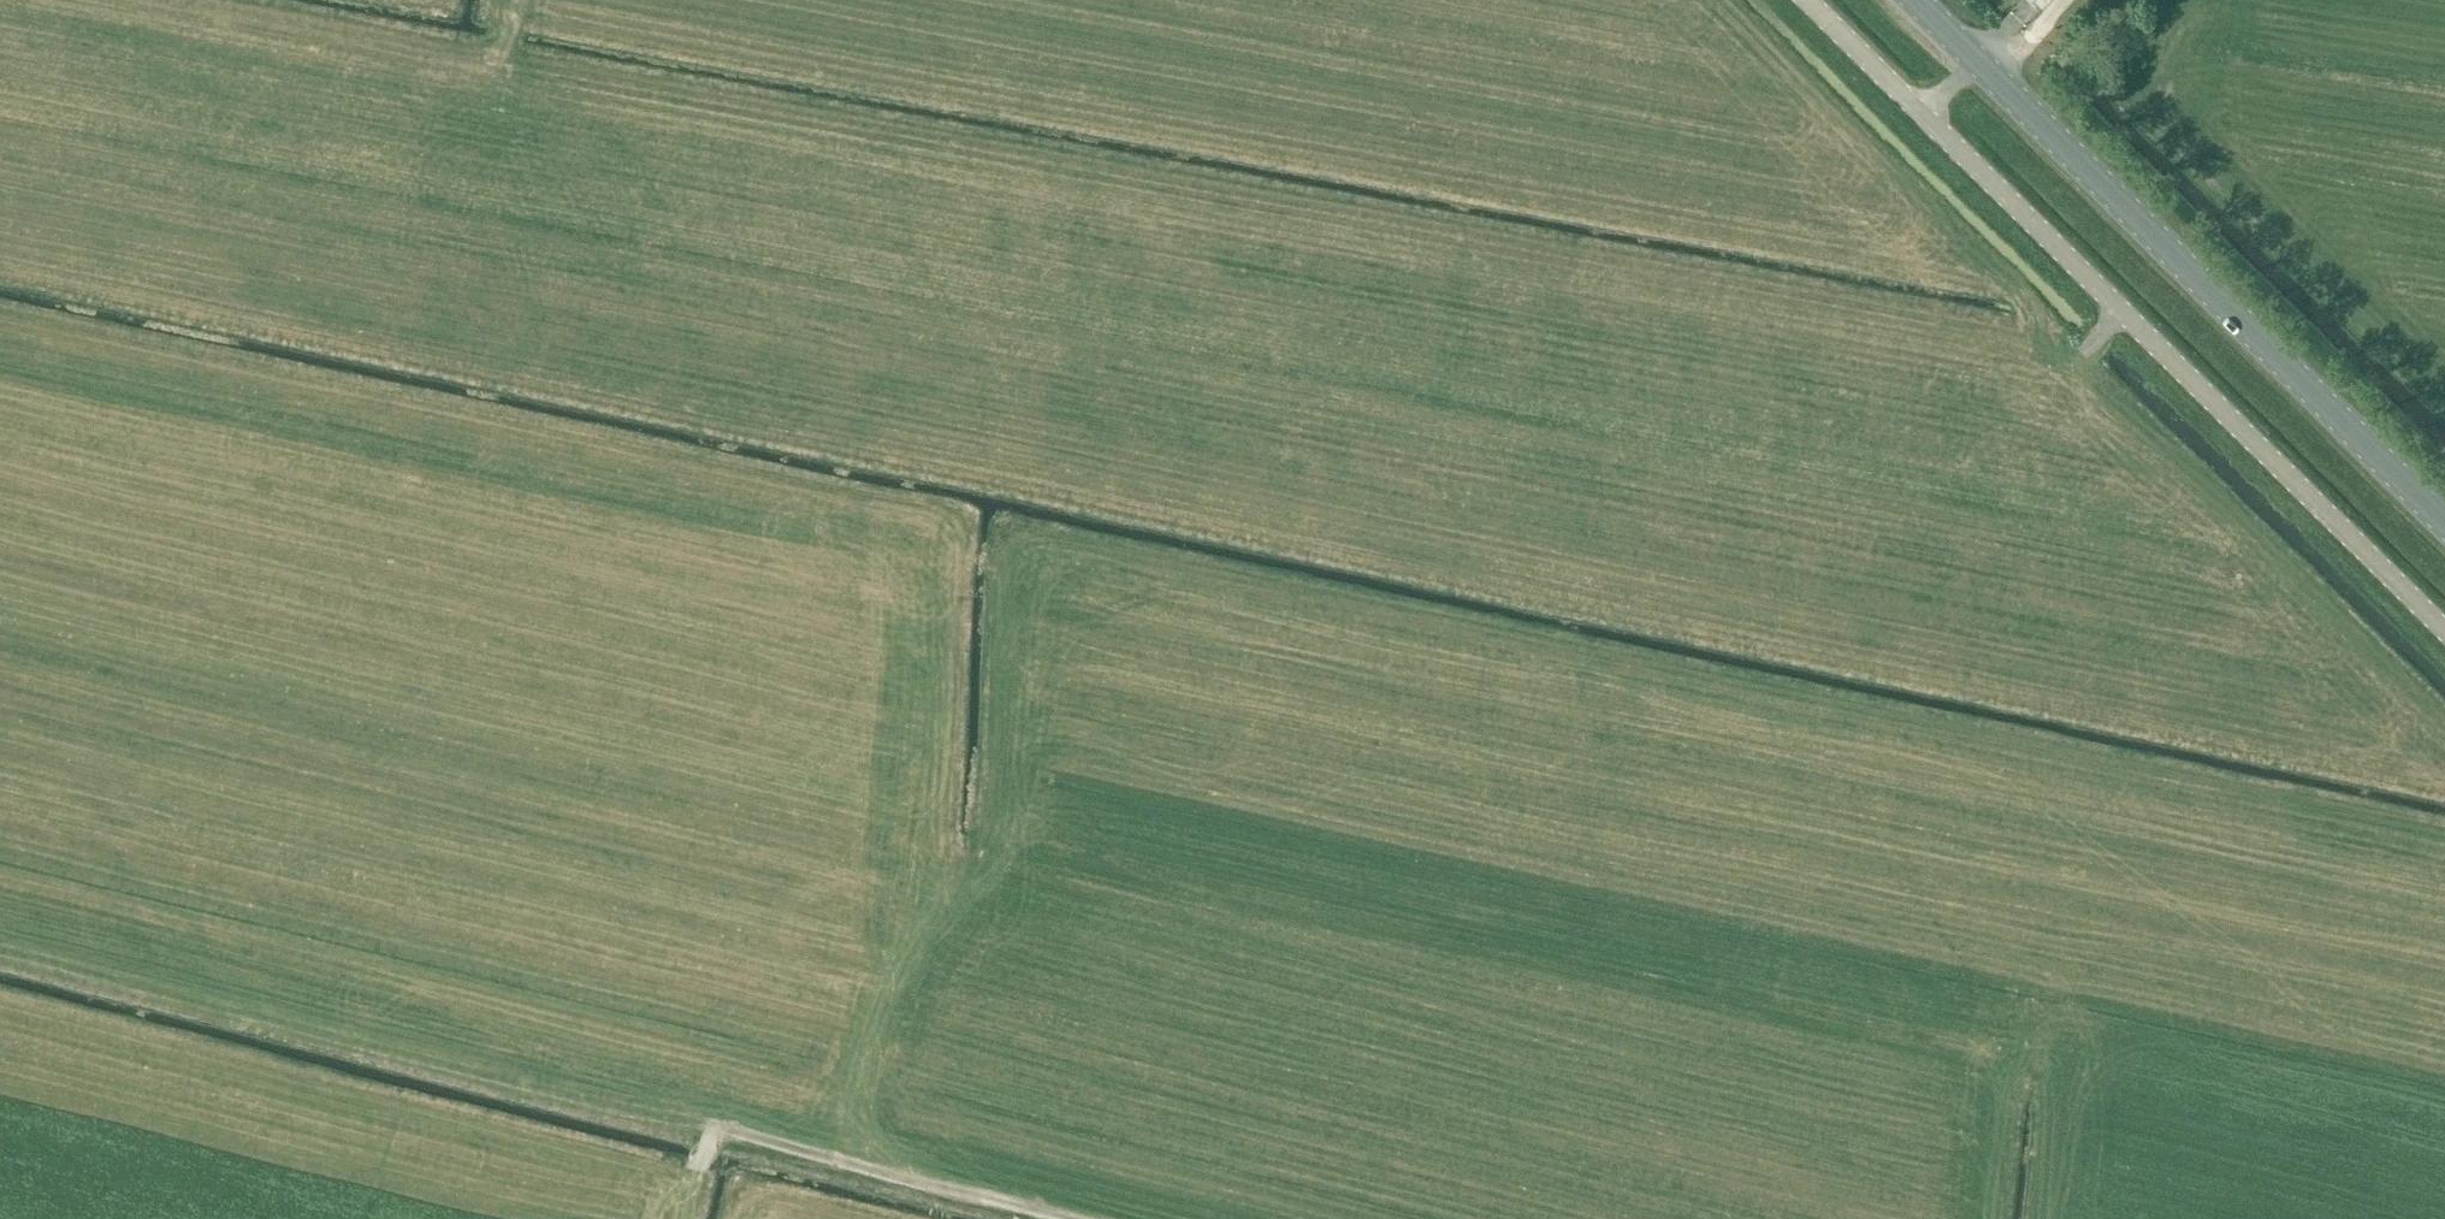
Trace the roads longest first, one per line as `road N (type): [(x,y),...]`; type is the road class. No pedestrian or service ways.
road 1 (unclassified): [(2444,629),(1807,0)]
road 2 (primary): [(2444,524),(1916,0)]
road 3 (track): [(1073,1218),(716,1126),(697,1168)]

